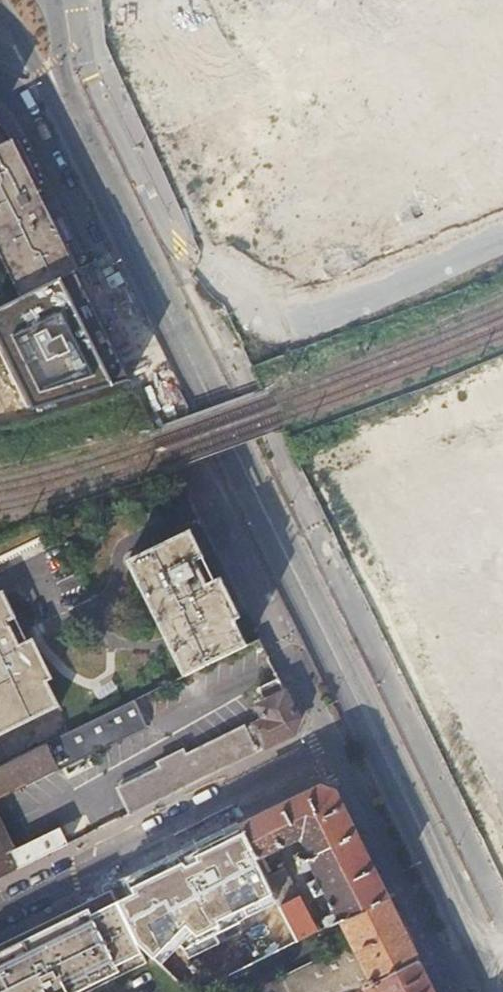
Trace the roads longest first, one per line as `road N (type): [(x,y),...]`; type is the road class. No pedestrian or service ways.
road 1 (tertiary): [(67,104),(490,972)]
road 2 (residential): [(0,910),(336,743)]
road 3 (residential): [(336,743),(445,957),(490,972)]

